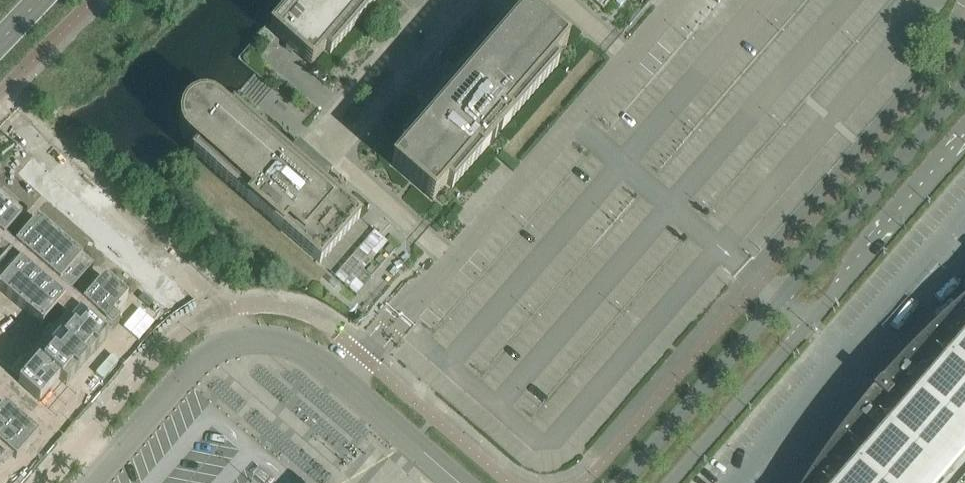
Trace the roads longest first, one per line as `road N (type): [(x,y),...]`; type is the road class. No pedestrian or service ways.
road 1 (unclassified): [(461,482),(312,354),(261,337),(222,345)]
road 2 (unclassified): [(964,85),(779,300)]
road 3 (unclassified): [(809,325),(964,134)]
road 4 (unclassified): [(779,300),(620,482)]
road 5 (unclassified): [(672,482),(809,325)]
road 6 (unclassified): [(92,482),(222,345)]

